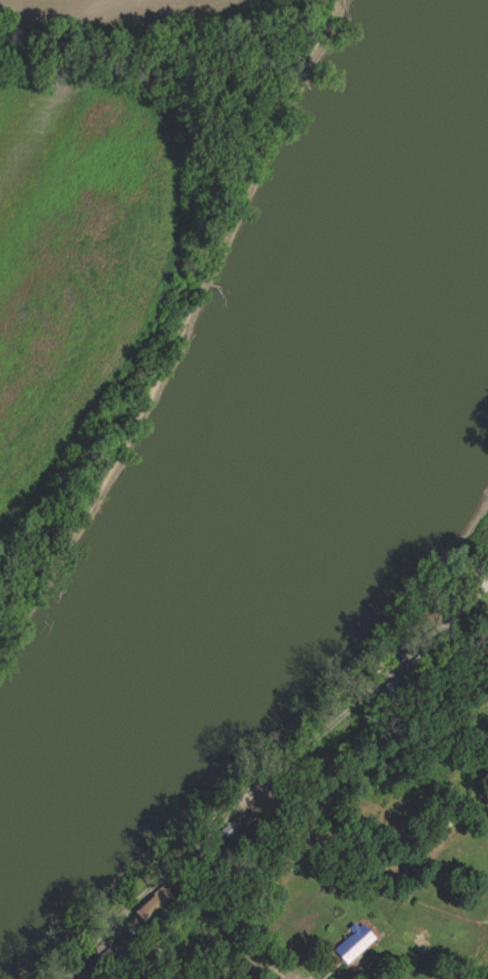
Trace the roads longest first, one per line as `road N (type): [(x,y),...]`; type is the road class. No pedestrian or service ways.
road 1 (residential): [(86,978),(487,582)]

